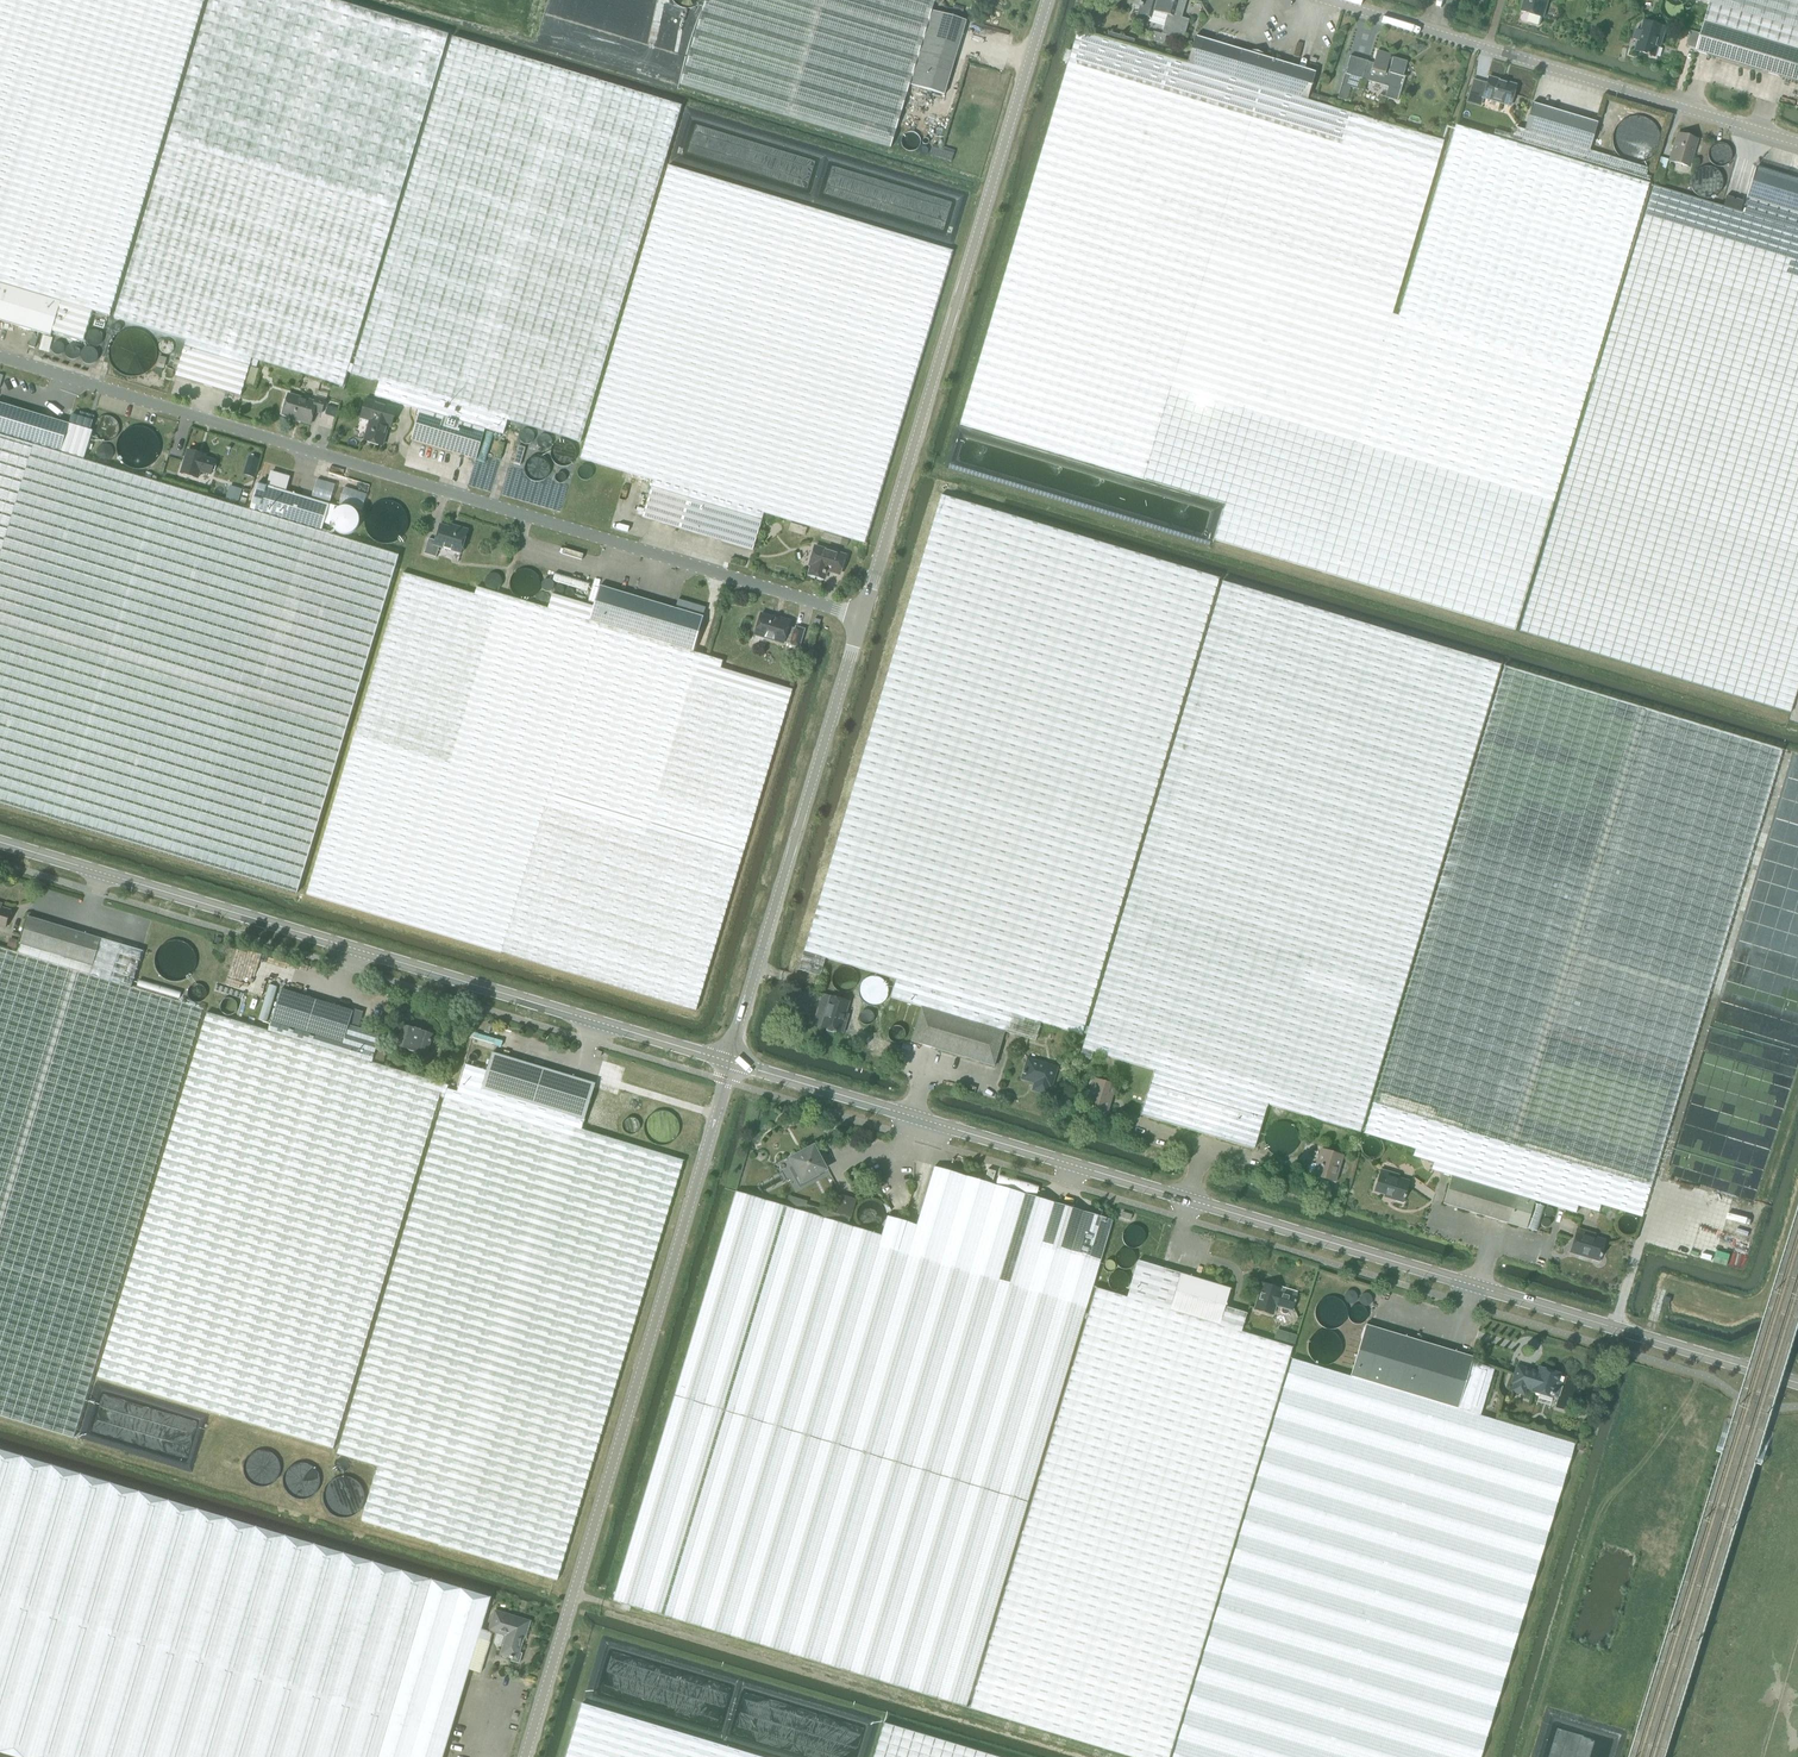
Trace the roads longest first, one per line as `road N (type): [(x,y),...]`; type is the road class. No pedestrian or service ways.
road 1 (tertiary): [(1797,1382),(729,1061)]
road 2 (unclassified): [(861,615),(0,357)]
road 3 (tertiary): [(729,1061),(0,843)]
road 4 (unclassified): [(526,1756),(729,1061)]
road 5 (unclassified): [(861,615),(1047,0)]
road 6 (unclassified): [(1797,142),(1321,0)]
road 7 (unclassified): [(729,1061),(861,615)]

